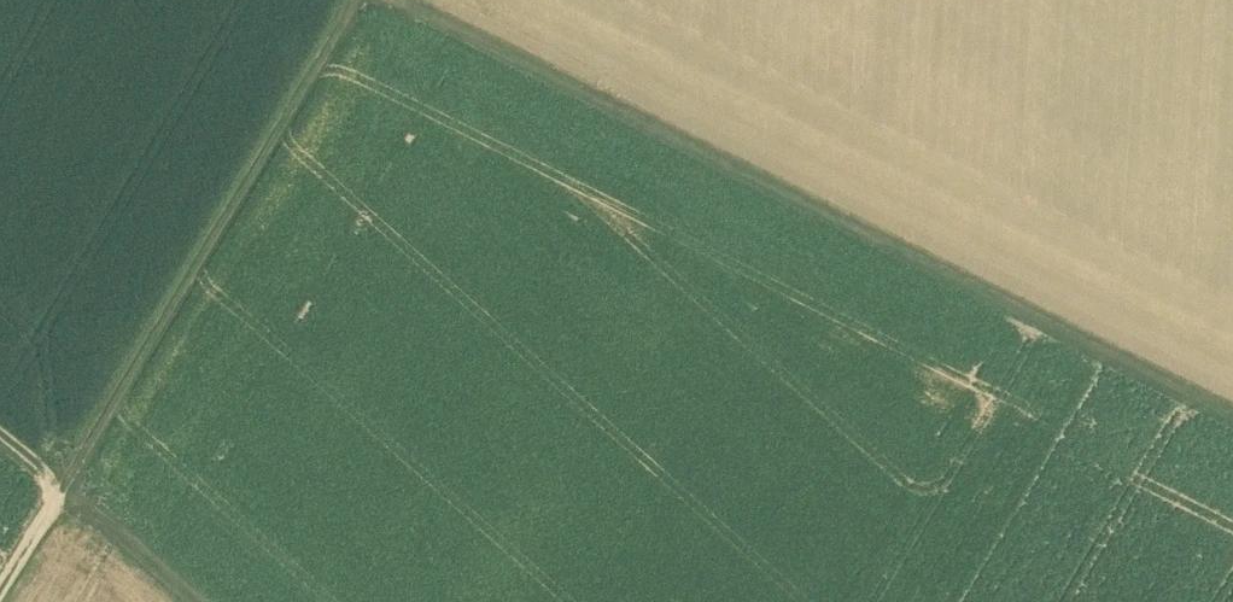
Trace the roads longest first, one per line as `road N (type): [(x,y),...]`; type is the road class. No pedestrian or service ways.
road 1 (track): [(1232,411),(407,0)]
road 2 (track): [(356,0),(0,589)]
road 3 (track): [(206,601),(0,431)]

